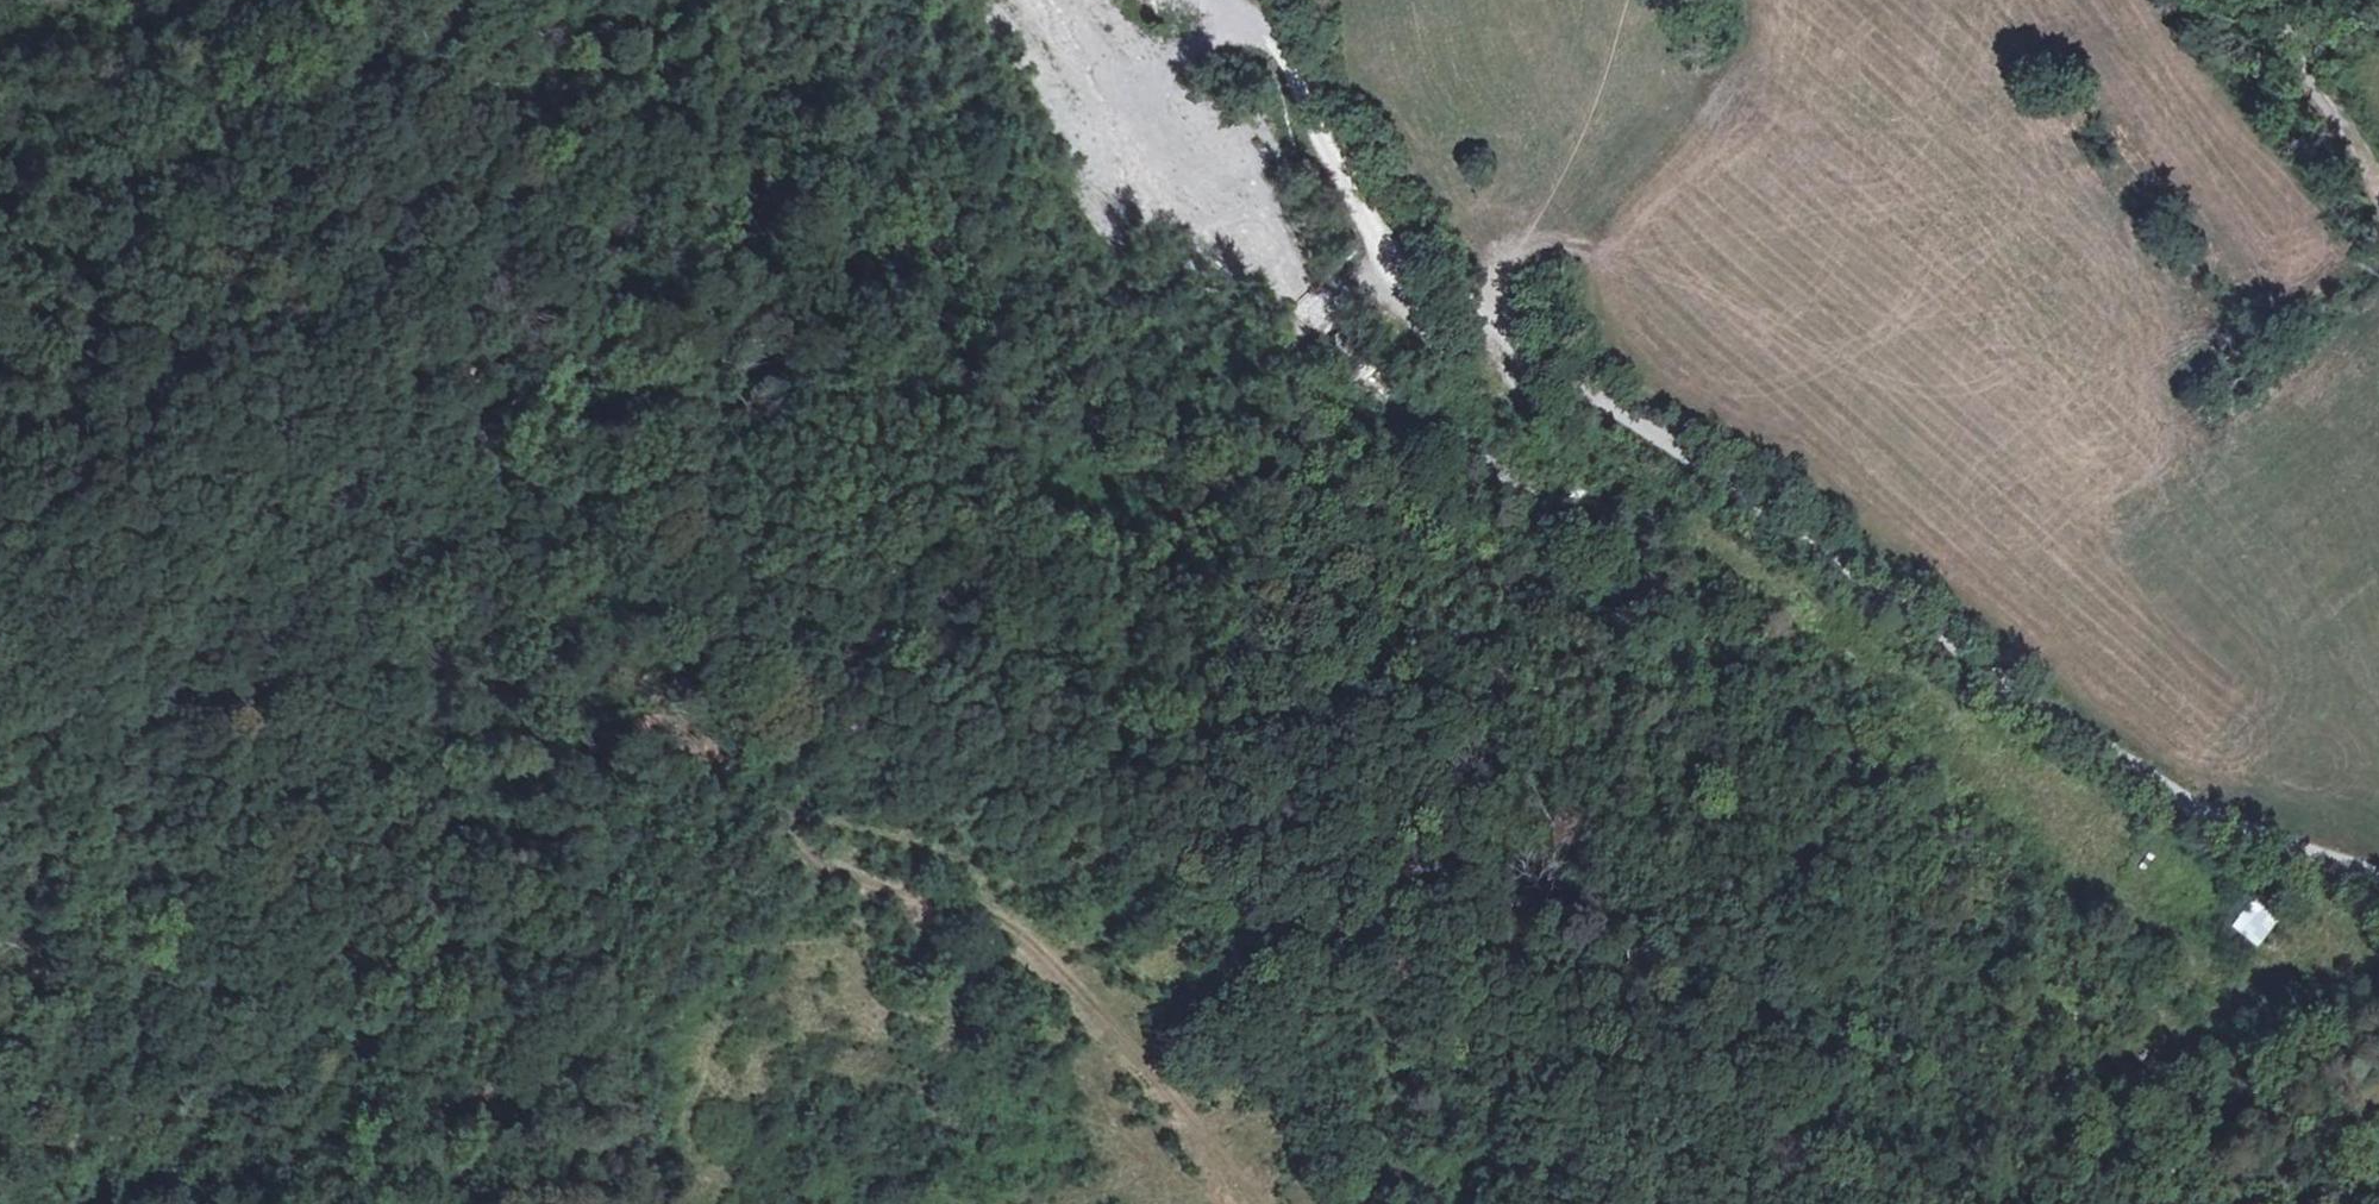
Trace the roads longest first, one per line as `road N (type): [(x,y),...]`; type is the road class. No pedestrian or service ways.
road 1 (track): [(2378,877),(2297,856),(2169,798),(1961,659),(1681,447),(1386,259),(1367,217),(1308,147),(1284,87),(1239,25),(1209,0)]
road 2 (track): [(2378,206),(2268,0)]

